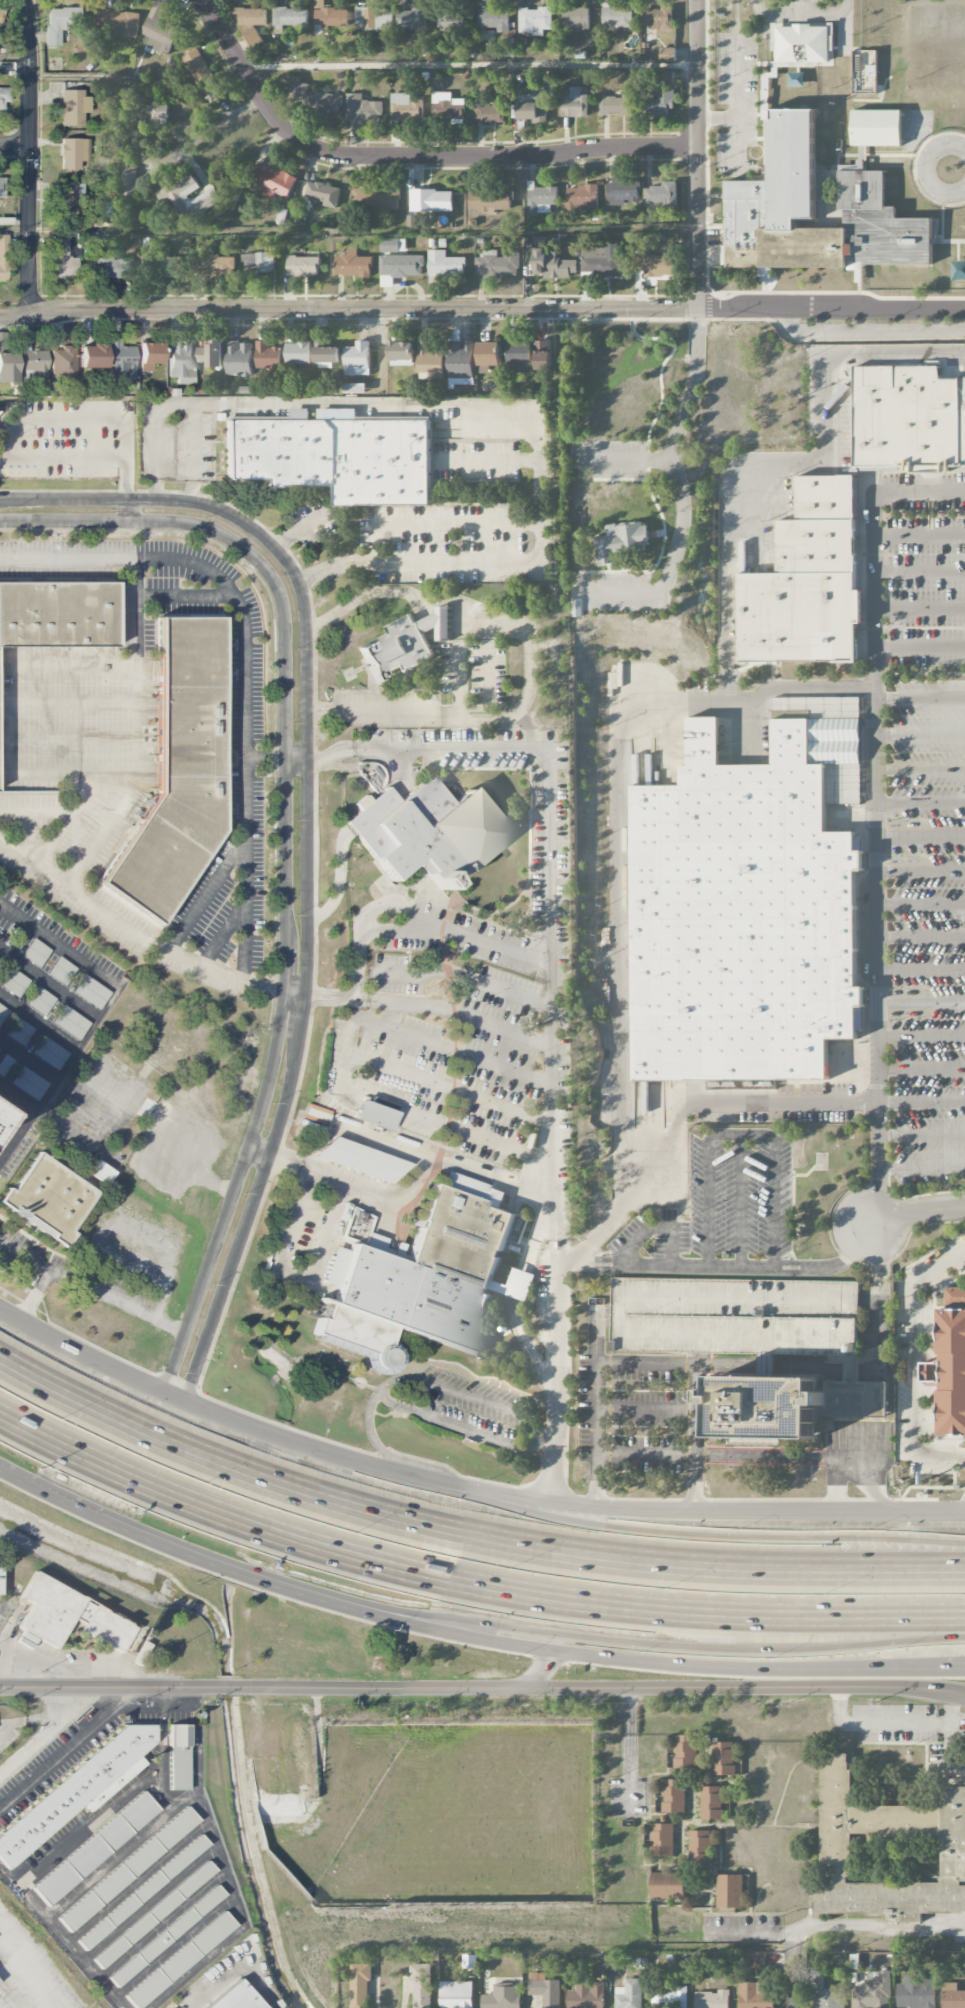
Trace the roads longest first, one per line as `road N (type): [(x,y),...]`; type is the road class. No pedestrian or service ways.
road 1 (residential): [(182,1401),(270,1155),(305,994),(302,598),(275,546),(219,508),(157,498),(0,498)]
road 2 (residential): [(0,522),(199,527),(259,563),(284,615),(280,1026),(249,1148),(163,1392)]
road 3 (motorway): [(964,1569),(636,1567),(381,1522),(152,1442),(0,1365)]
road 4 (motorway): [(0,1412),(115,1470),(256,1526),(402,1566),(686,1609),(964,1616)]
road 5 (residential): [(964,1696),(898,1688),(0,1689)]
road 6 (tertiary): [(964,308),(77,311),(0,318)]
road 7 (motorway): [(372,1612),(772,1653),(964,1638)]
road 8 (secondary): [(372,1612),(590,1657),(947,1672)]
road 9 (residential): [(698,150),(523,158),(323,152),(272,117),(200,0)]
road 10 (motorway): [(964,1543),(635,1533),(456,1490)]
road 11 (secondary): [(959,1512),(694,1510),(456,1490)]
road 12 (secondary): [(456,1490),(295,1445),(182,1401),(0,1306)]
road 13 (secondary): [(0,1465),(147,1533),(372,1612)]
road 14 (residential): [(31,318),(24,0)]
road 15 (residential): [(698,310),(697,0)]

